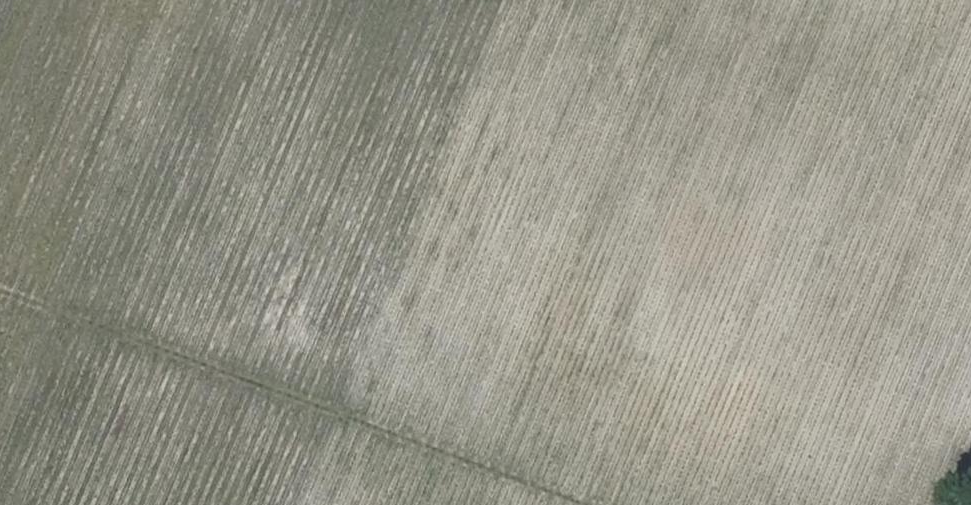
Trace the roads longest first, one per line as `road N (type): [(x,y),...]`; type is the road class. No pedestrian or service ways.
road 1 (track): [(0,291),(579,504)]

